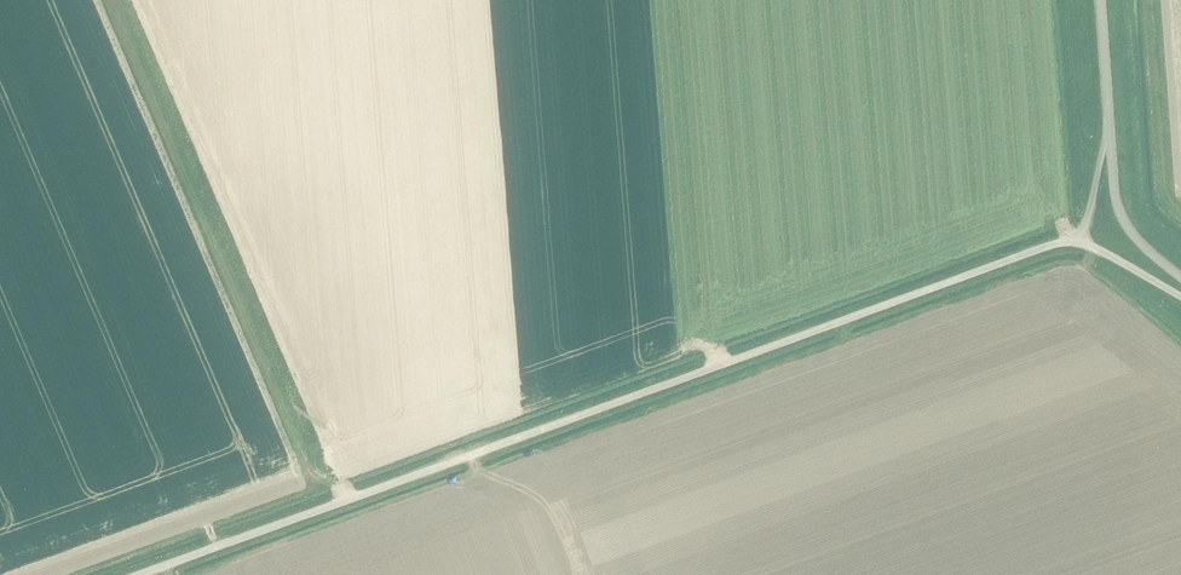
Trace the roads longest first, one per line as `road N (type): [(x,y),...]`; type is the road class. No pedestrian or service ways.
road 1 (unclassified): [(132,574),(1072,240)]
road 2 (unclassified): [(1180,279),(1120,217),(1109,137)]
road 3 (unclassified): [(1109,137),(1099,0)]
road 4 (unclassified): [(1072,240),(1180,298)]

